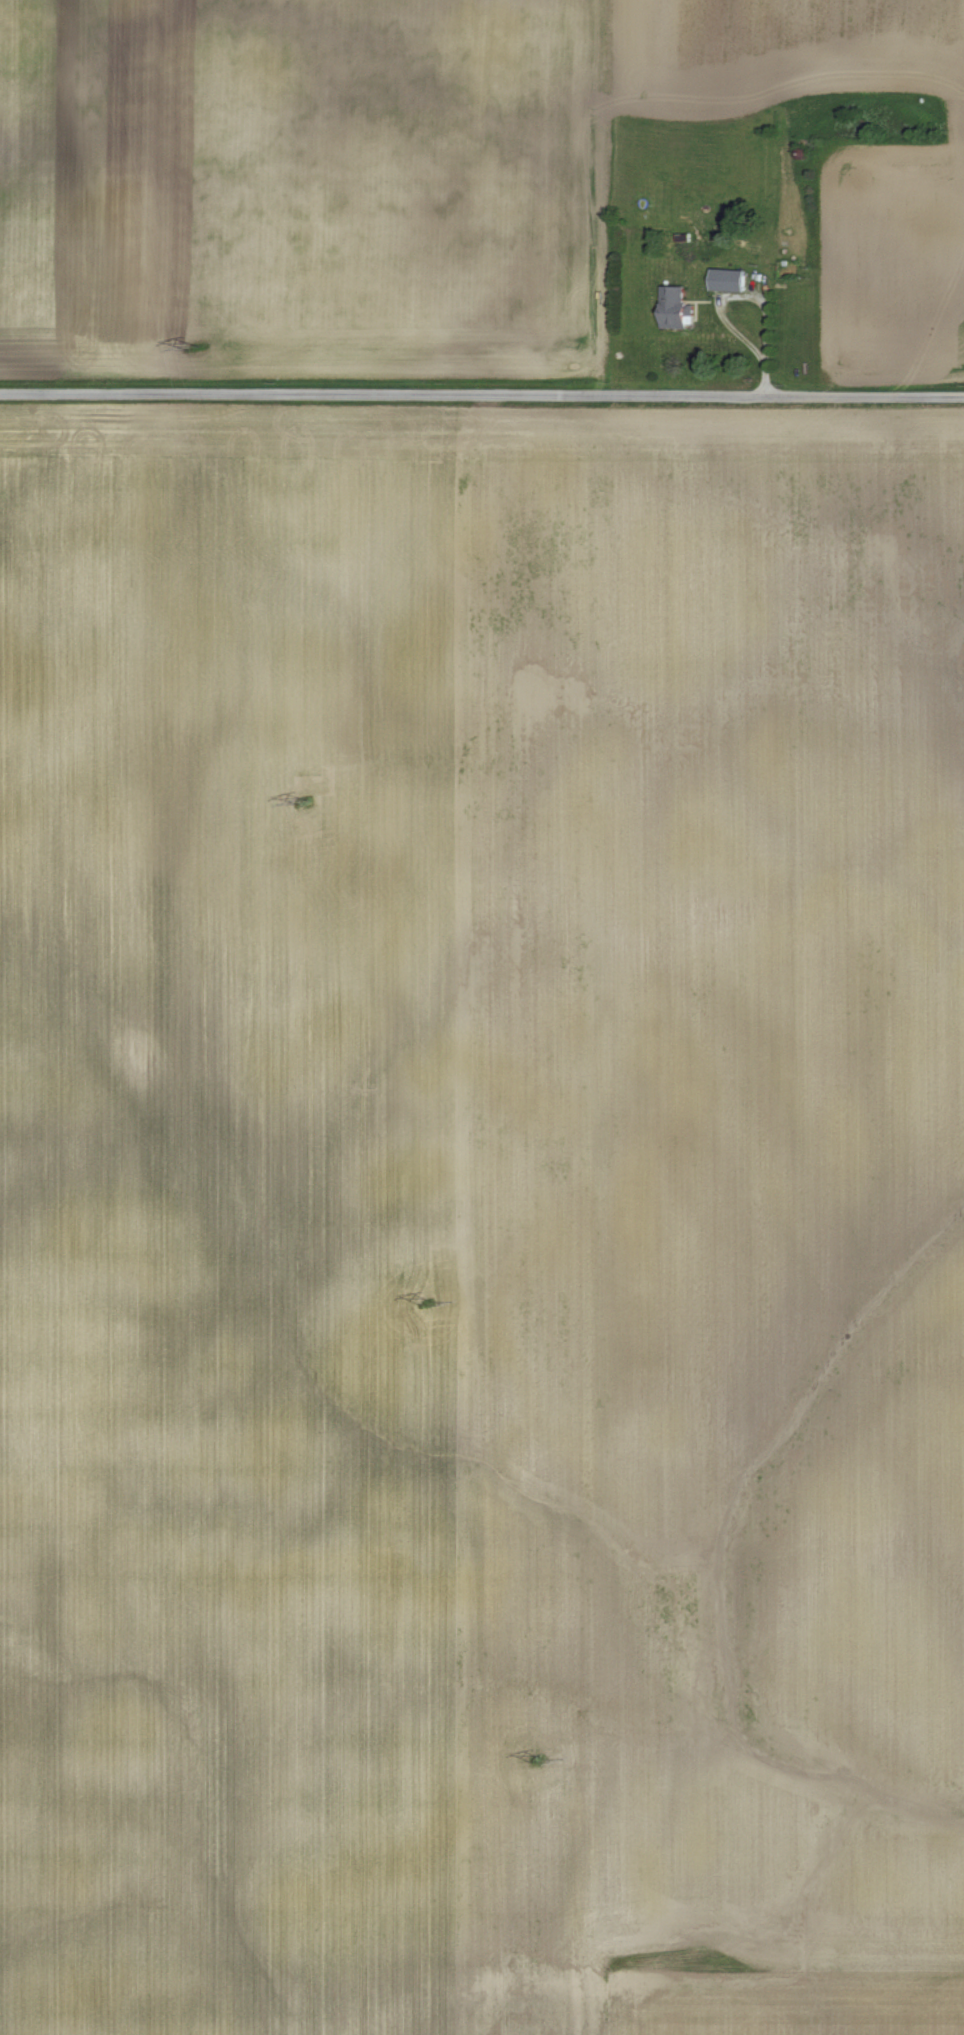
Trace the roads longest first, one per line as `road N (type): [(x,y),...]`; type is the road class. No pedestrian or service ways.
road 1 (residential): [(0,393),(963,397)]

